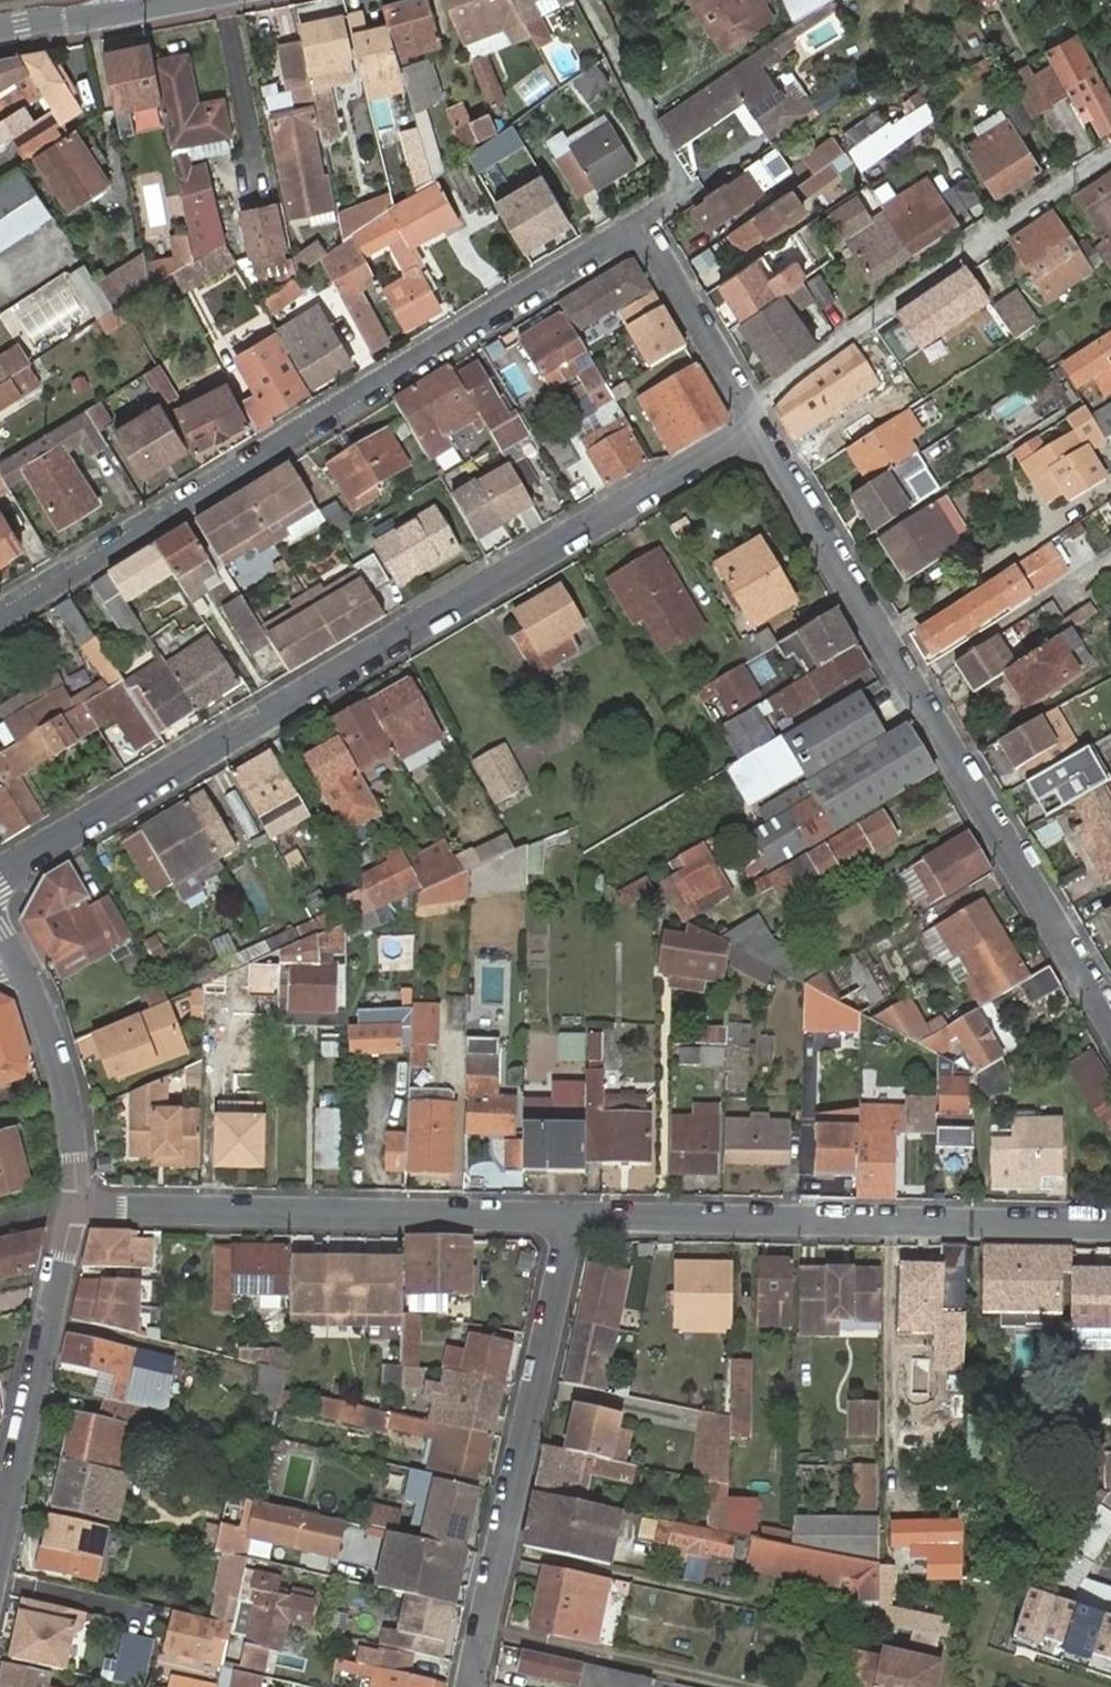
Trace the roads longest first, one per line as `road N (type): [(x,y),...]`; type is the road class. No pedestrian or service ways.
road 1 (residential): [(0,610),(636,227),(740,399)]
road 2 (residential): [(0,878),(759,429)]
road 3 (residential): [(759,429),(1110,1007)]
road 4 (residential): [(571,1222),(1110,1227)]
road 5 (residential): [(76,1202),(571,1222)]
road 6 (residential): [(571,1222),(468,1686)]
road 7 (residential): [(740,399),(1110,153)]
road 8 (residential): [(0,1553),(76,1202)]
road 9 (residential): [(76,1202),(63,1073),(18,962)]
road 10 (tertiary): [(176,0),(0,30)]

